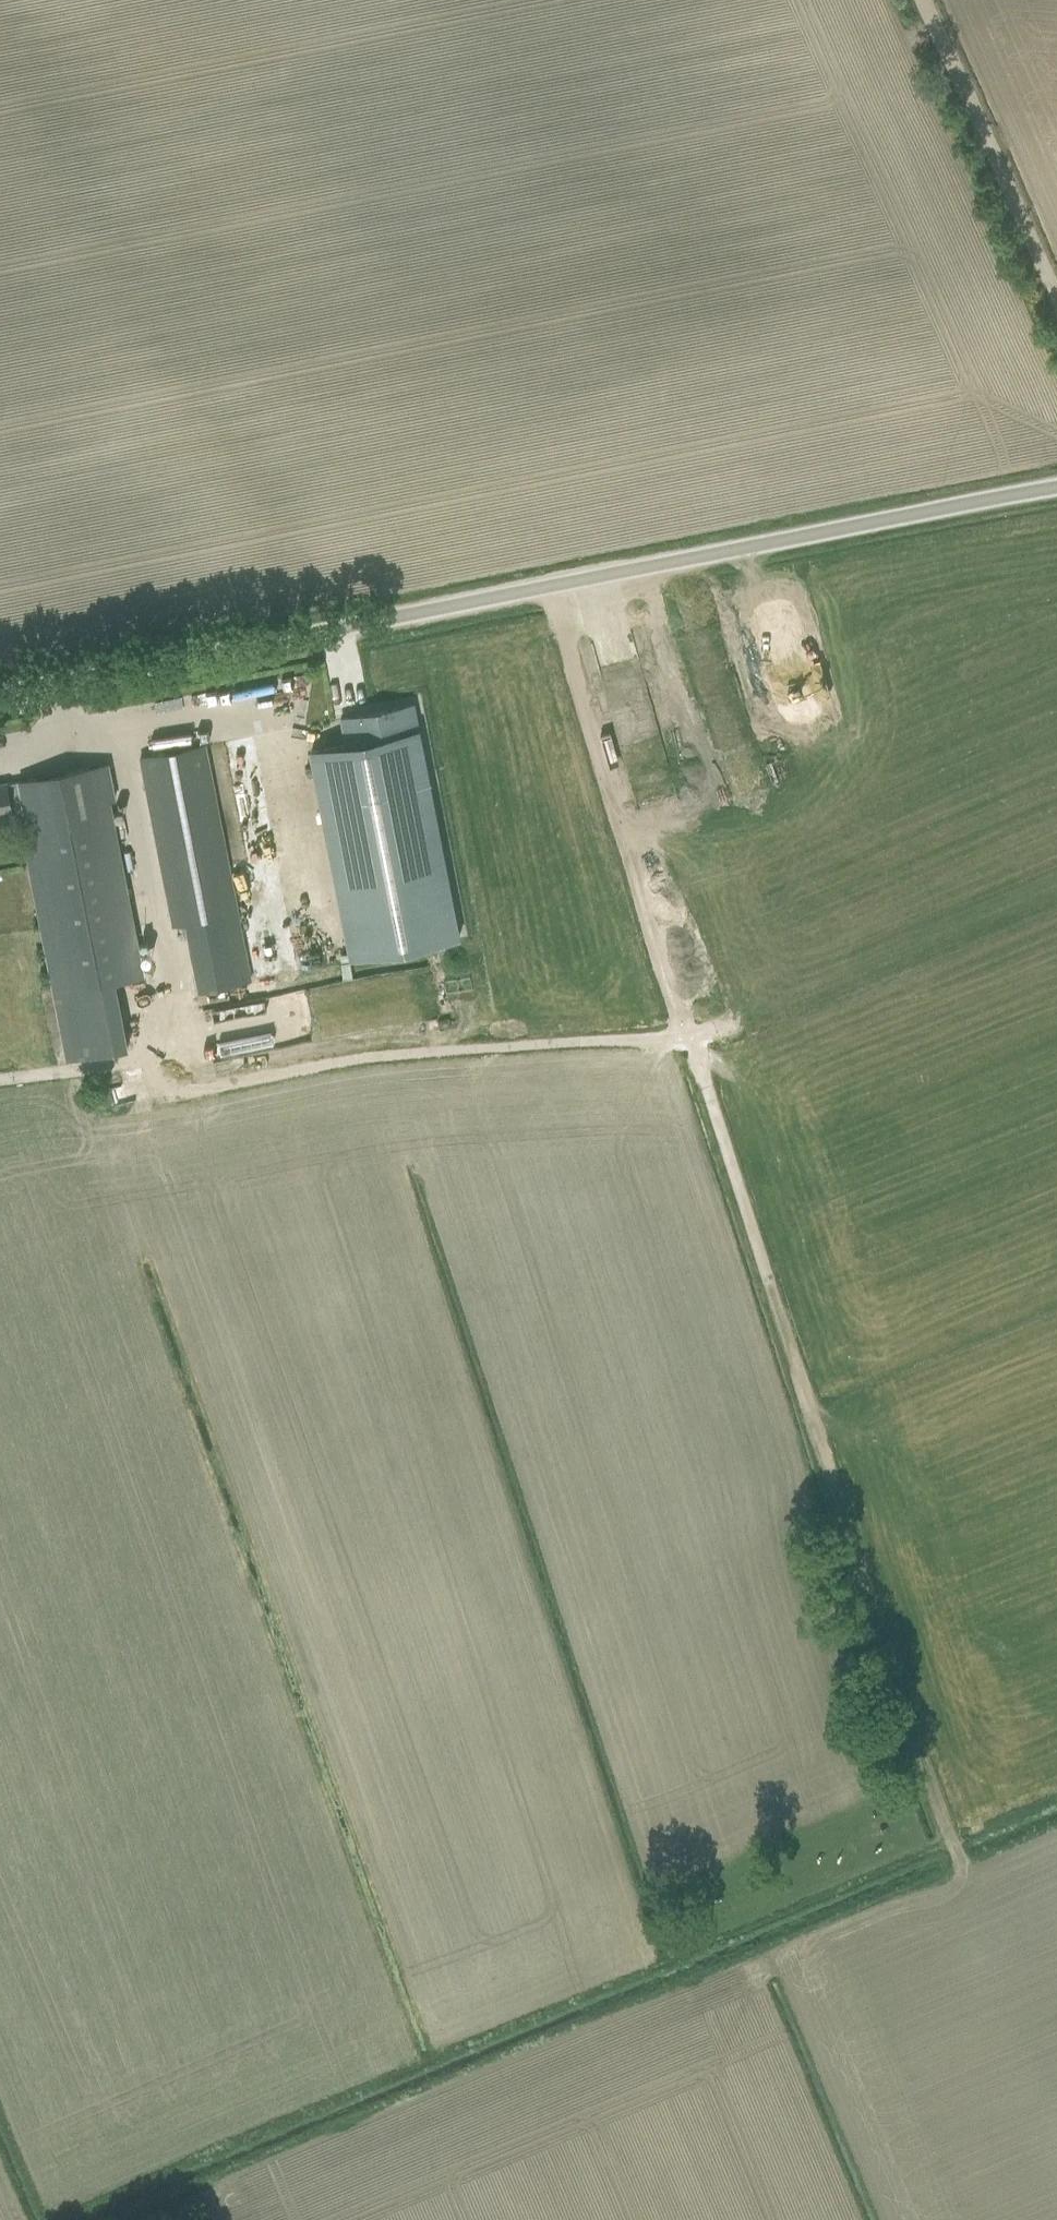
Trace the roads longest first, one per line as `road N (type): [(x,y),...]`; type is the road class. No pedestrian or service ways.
road 1 (unclassified): [(0,699),(1056,489)]
road 2 (track): [(922,0),(1056,319)]
road 3 (track): [(0,1080),(126,1066)]

